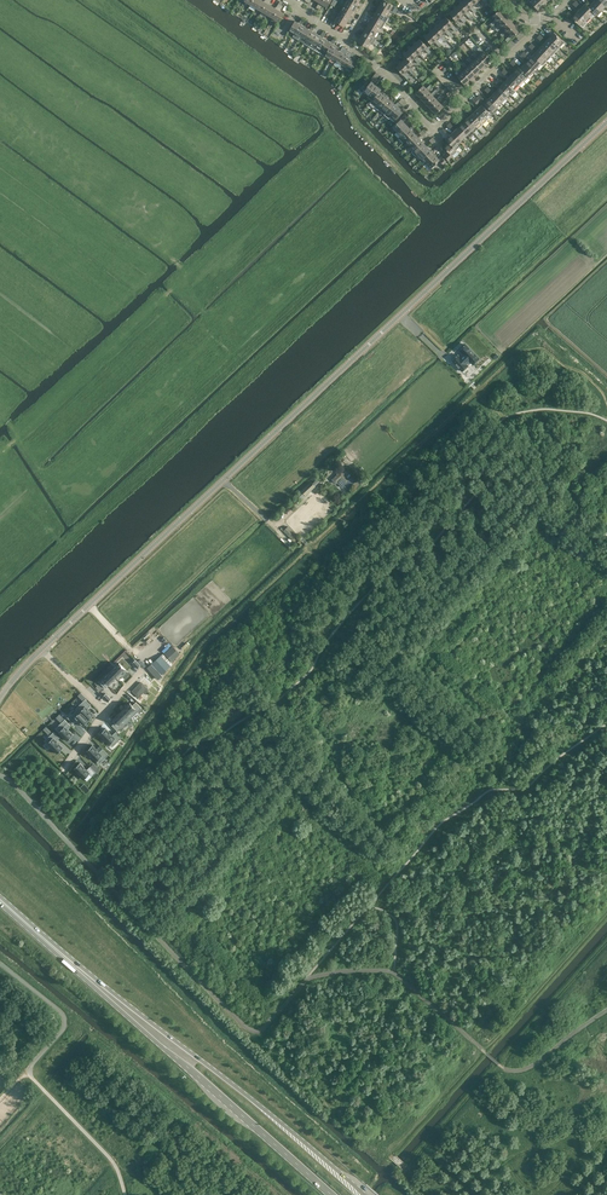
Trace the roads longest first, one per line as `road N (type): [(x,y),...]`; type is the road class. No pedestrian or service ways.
road 1 (tertiary): [(42,650),(606,123)]
road 2 (primary): [(365,1194),(43,938)]
road 3 (primary): [(43,938),(332,1194)]
road 4 (residential): [(370,60),(434,131),(534,32),(534,19)]

